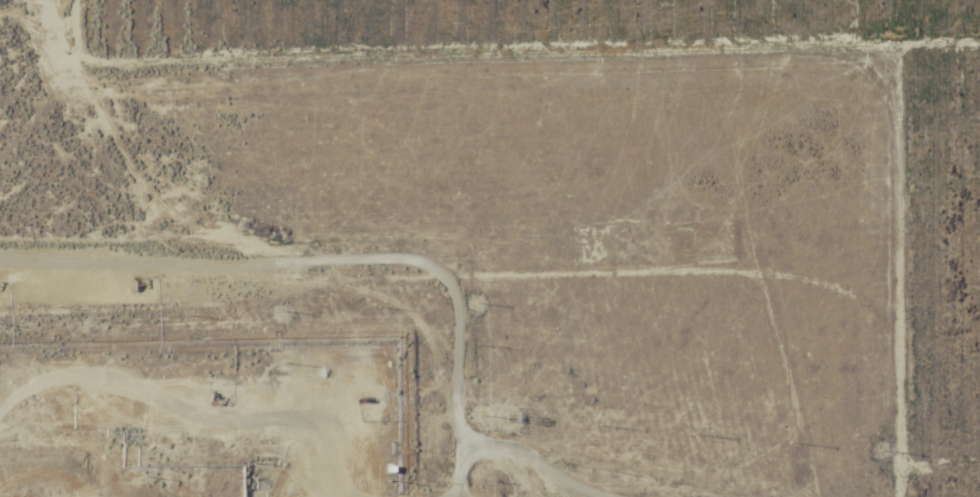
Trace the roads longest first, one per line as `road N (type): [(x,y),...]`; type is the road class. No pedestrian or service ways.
road 1 (track): [(93,0),(349,496)]

